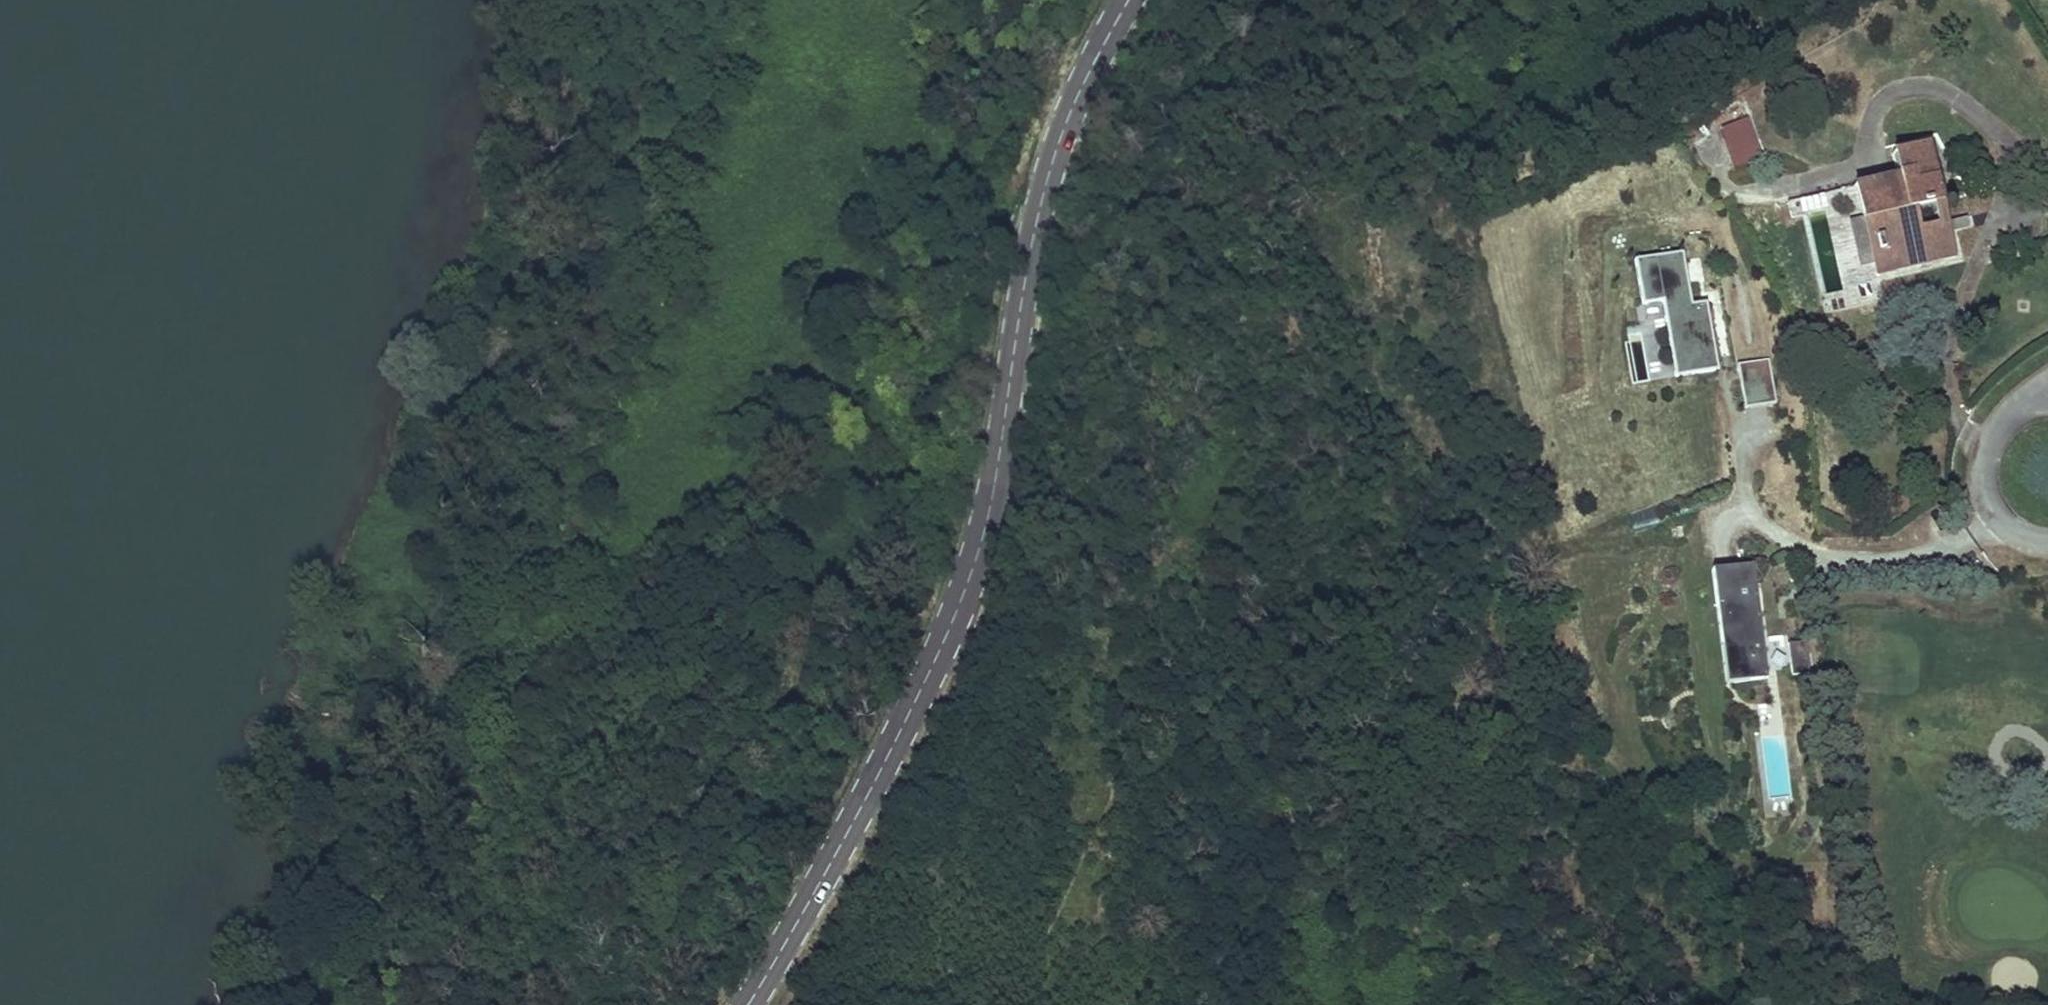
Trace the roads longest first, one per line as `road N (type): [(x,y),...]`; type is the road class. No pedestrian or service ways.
road 1 (secondary): [(747,1004),(852,825),(963,594),(990,513),(1043,200),(1082,86),(1129,0)]
road 2 (residential): [(2047,408),(2001,429),(1983,473),(1997,517),(2014,533),(2047,543)]

